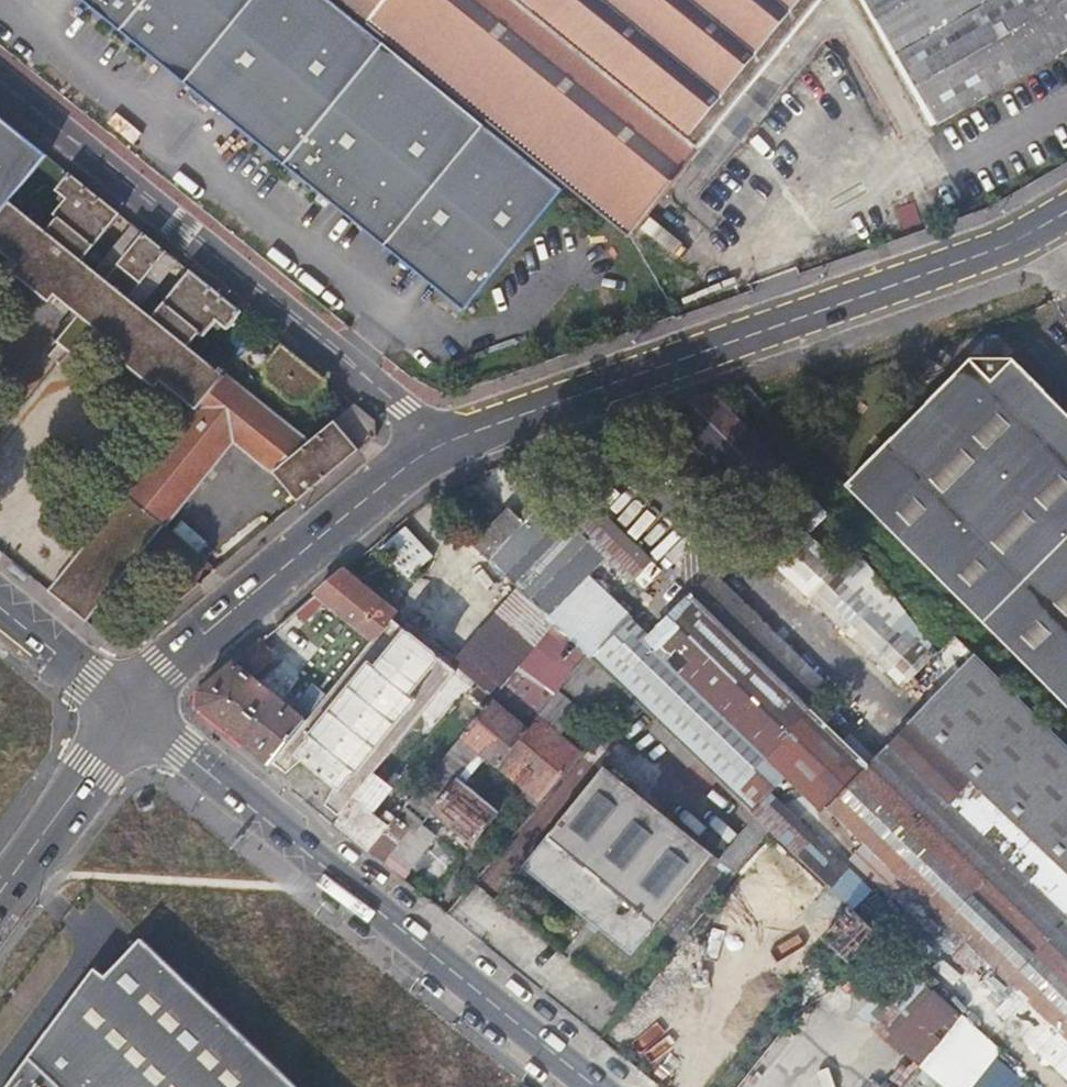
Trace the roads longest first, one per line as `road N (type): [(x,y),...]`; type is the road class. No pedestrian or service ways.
road 1 (secondary): [(445,439),(989,252),(1066,206)]
road 2 (secondary): [(596,1086),(130,711)]
road 3 (residential): [(445,439),(0,81)]
road 4 (secondary): [(130,711),(164,666),(445,439)]
road 5 (secondary): [(0,889),(130,711)]
road 6 (secondary): [(130,711),(0,608)]

